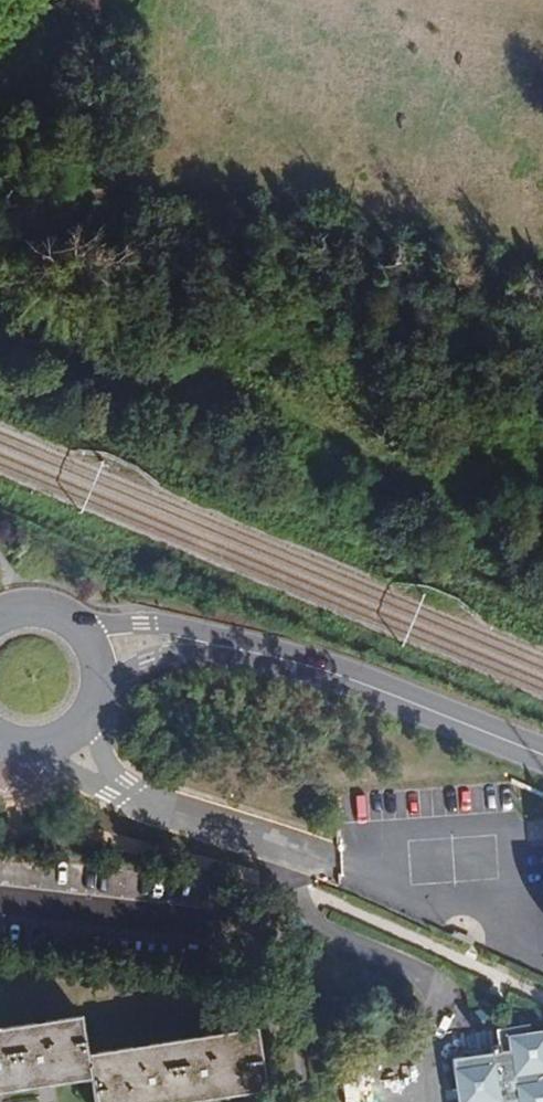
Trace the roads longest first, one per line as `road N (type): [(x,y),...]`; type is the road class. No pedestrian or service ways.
road 1 (secondary): [(97,646),(184,641),(272,653),(373,683),(542,753)]
road 2 (secondary): [(0,734),(43,743),(80,727),(103,680),(97,646)]

